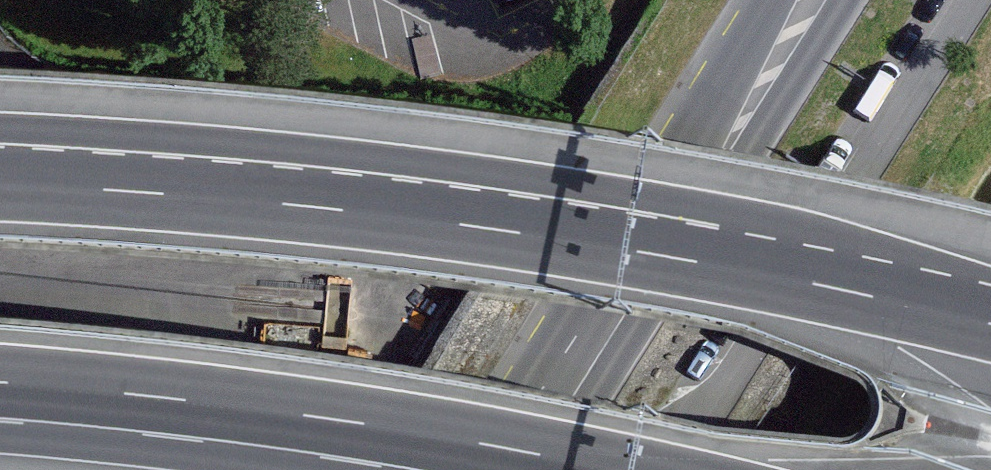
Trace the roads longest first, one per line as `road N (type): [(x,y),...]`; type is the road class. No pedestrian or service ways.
road 1 (motorway): [(990,325),(842,290),(421,219),(0,184)]
road 2 (motorway): [(16,383),(318,417),(610,469)]
road 3 (primary): [(523,469),(697,198),(811,0)]

